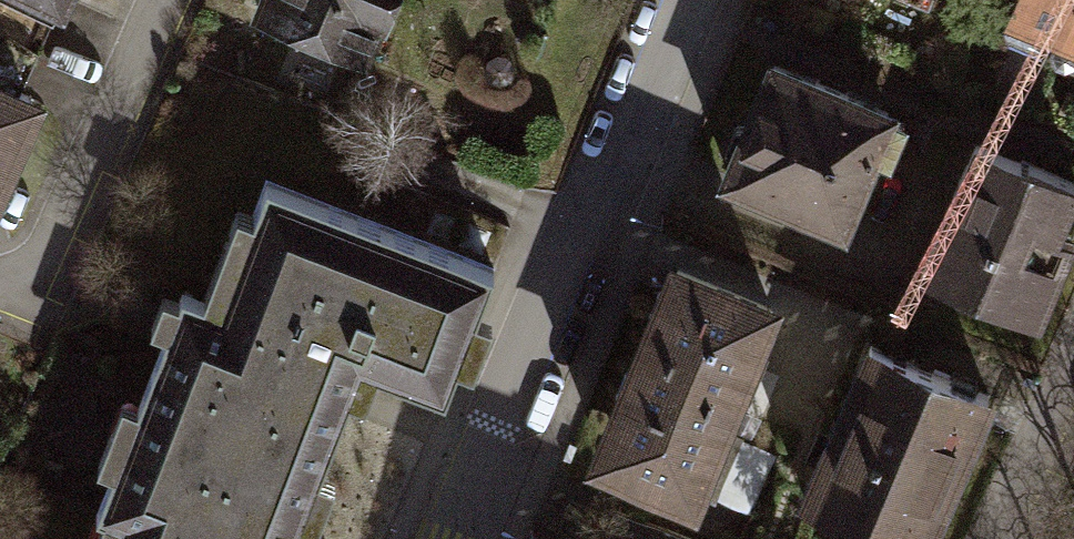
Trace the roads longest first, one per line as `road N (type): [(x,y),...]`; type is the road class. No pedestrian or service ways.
road 1 (residential): [(674,0),(450,538)]
road 2 (residential): [(165,0),(40,276),(21,293),(0,295)]
road 3 (residential): [(997,538),(1073,361)]

